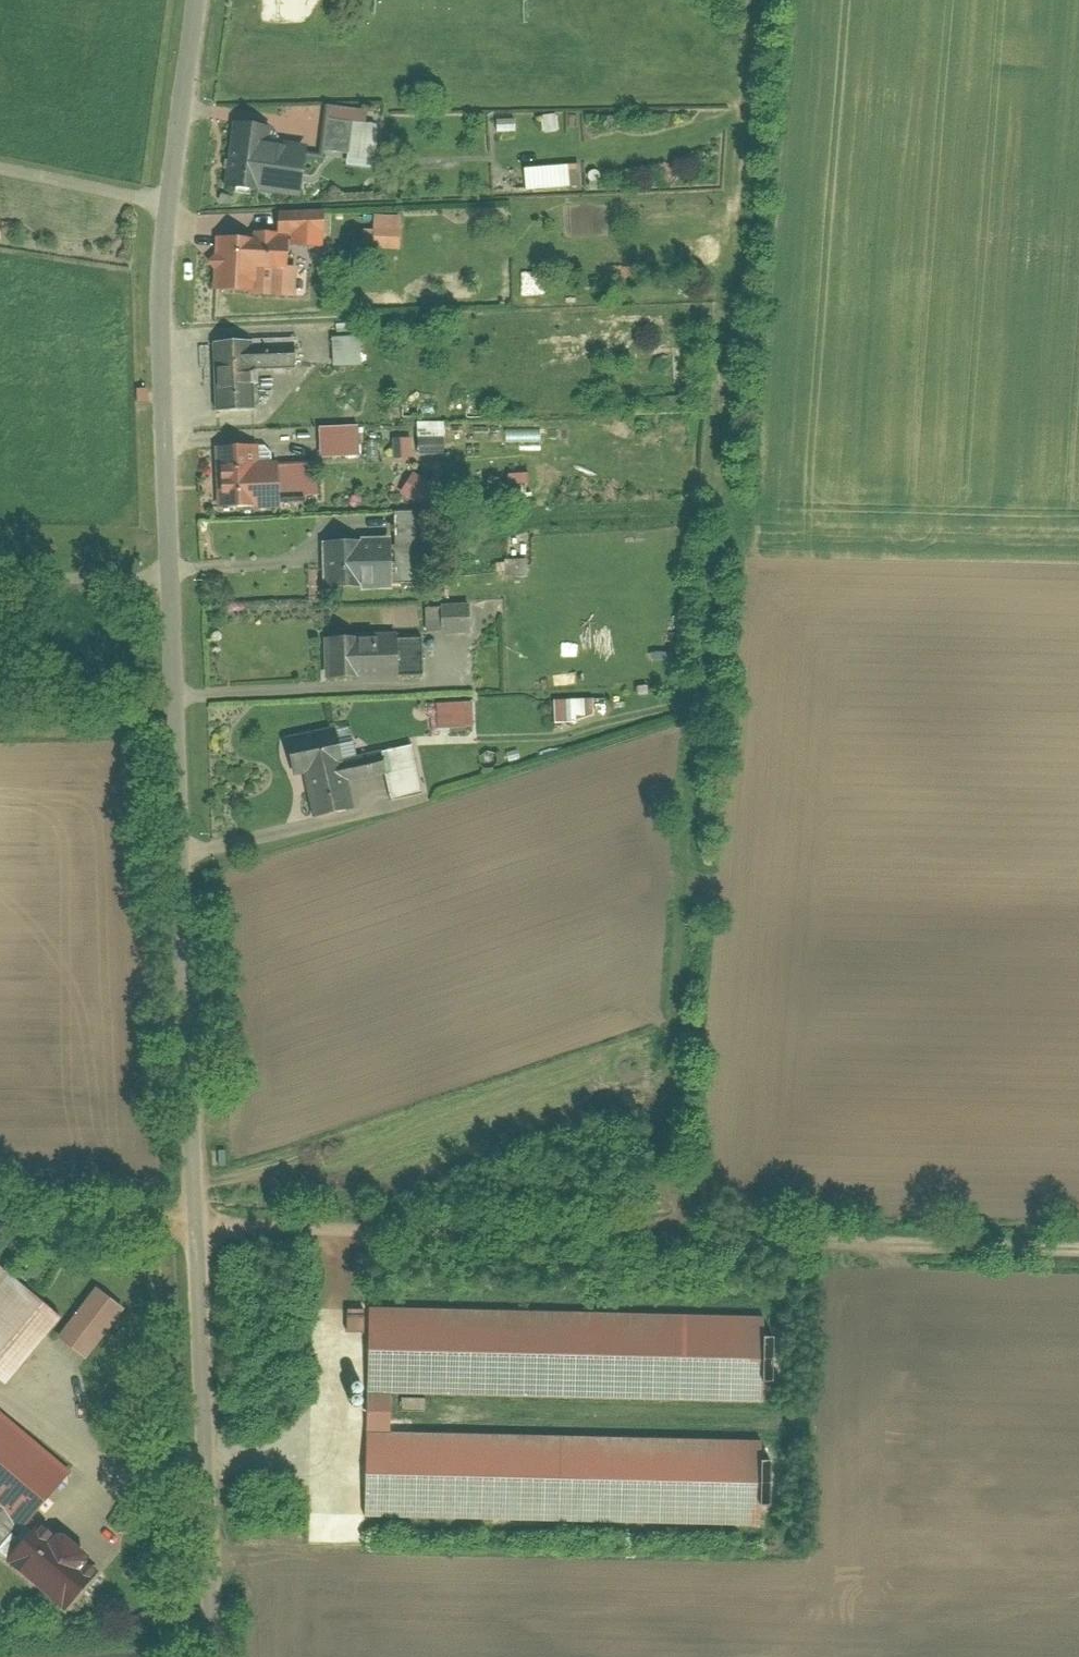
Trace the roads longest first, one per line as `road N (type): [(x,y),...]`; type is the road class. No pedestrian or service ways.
road 1 (tertiary): [(200,0),(165,285),(208,1656)]
road 2 (track): [(752,0),(659,1238)]
road 3 (track): [(1078,1250),(196,1233)]
road 4 (track): [(0,1224),(196,1233)]

